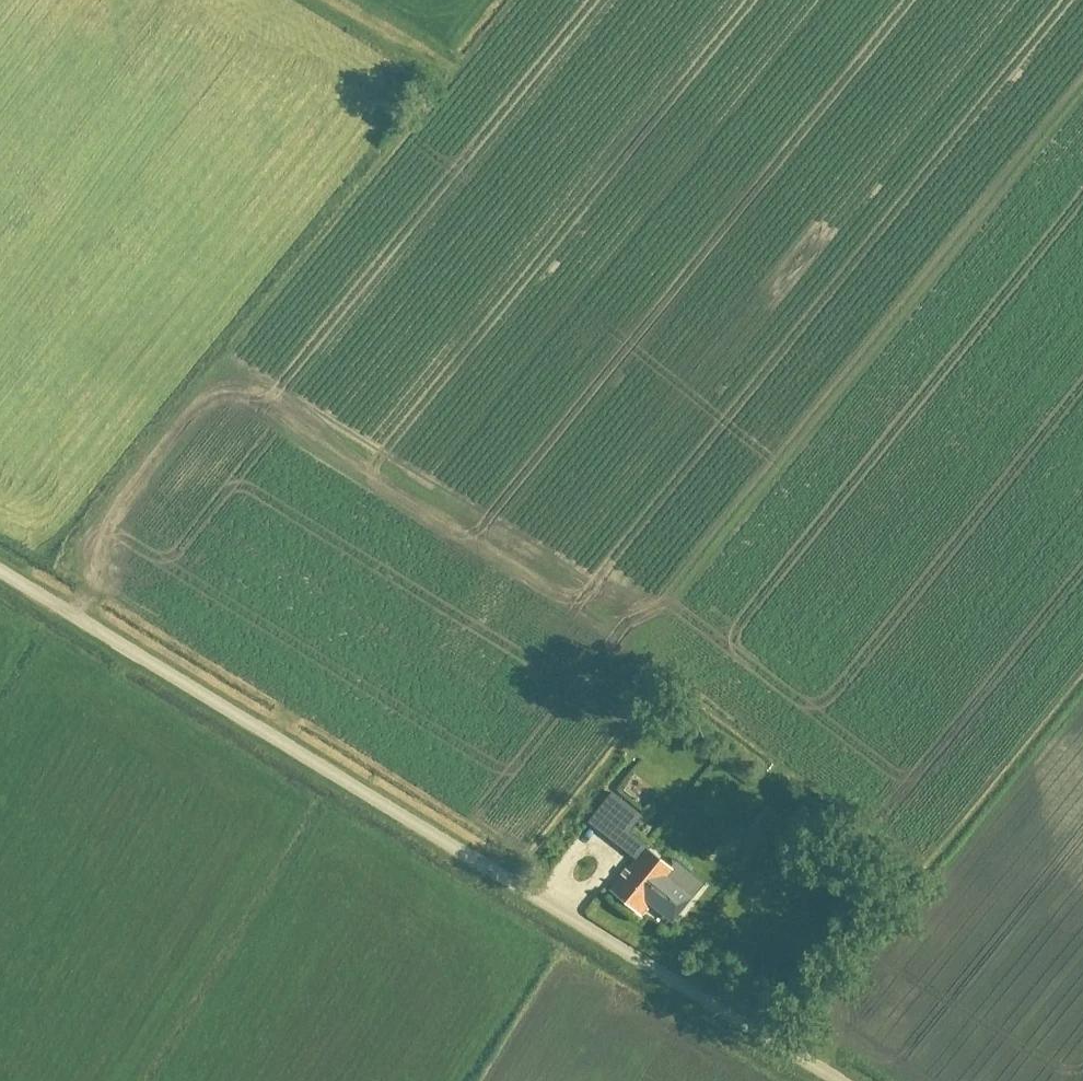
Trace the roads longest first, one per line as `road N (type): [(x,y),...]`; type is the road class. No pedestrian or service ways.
road 1 (unclassified): [(836,1080),(0,574)]

